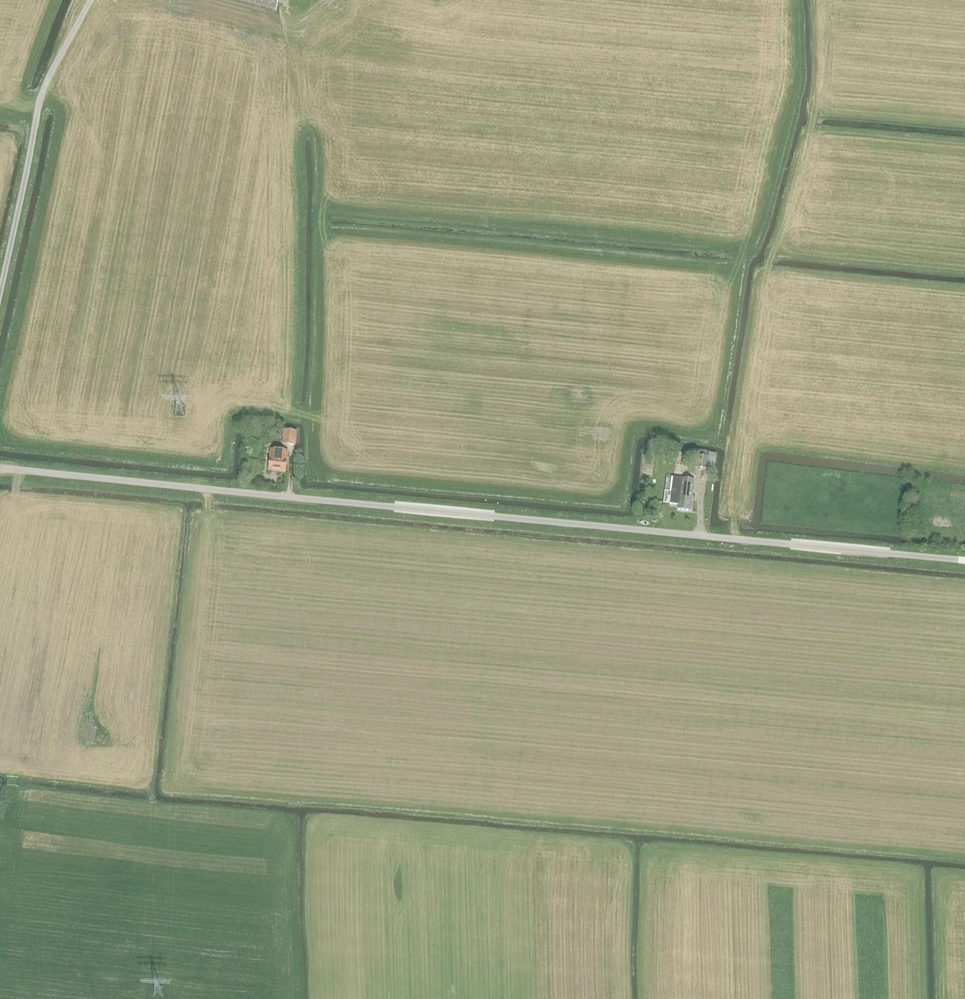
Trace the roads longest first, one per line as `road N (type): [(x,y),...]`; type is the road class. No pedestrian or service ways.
road 1 (unclassified): [(964,560),(0,468)]
road 2 (unclassified): [(0,294),(42,94),(91,0)]

